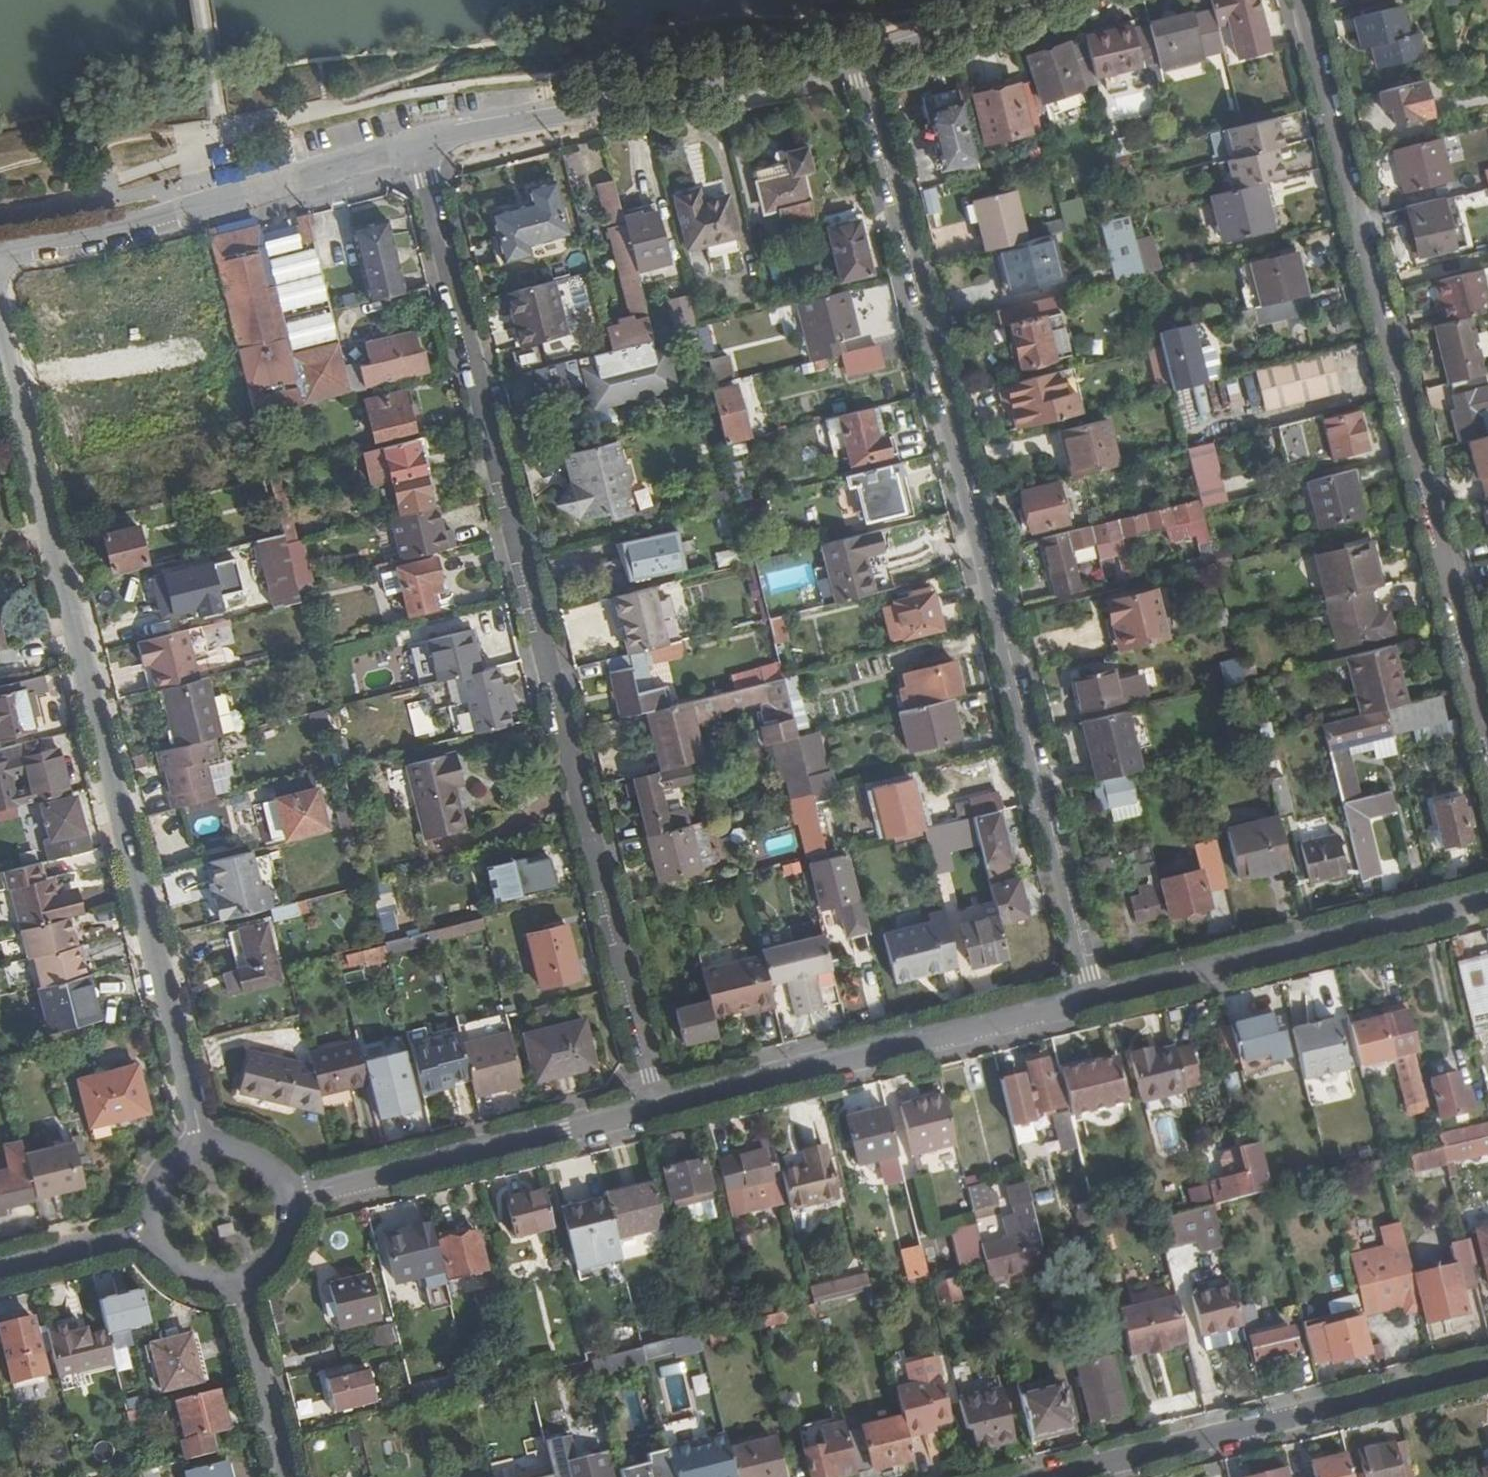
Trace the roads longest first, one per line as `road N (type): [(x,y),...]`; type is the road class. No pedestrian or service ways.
road 1 (residential): [(658,1107),(420,147)]
road 2 (residential): [(1094,997),(861,61)]
road 3 (residential): [(203,1143),(0,317)]
road 4 (residential): [(1487,746),(1303,0)]
road 5 (residential): [(1050,1476),(1487,1368)]
road 6 (residential): [(1094,997),(658,1107)]
road 7 (residential): [(420,147),(861,61)]
road 8 (residential): [(0,250),(75,240),(420,147)]
road 9 (residential): [(1487,898),(1094,997)]
road 10 (residential): [(658,1107),(290,1197)]
road 11 (residential): [(238,1283),(286,1476)]
road 12 (residential): [(861,61),(1037,0)]
road 13 (residential): [(149,1234),(0,1268)]

